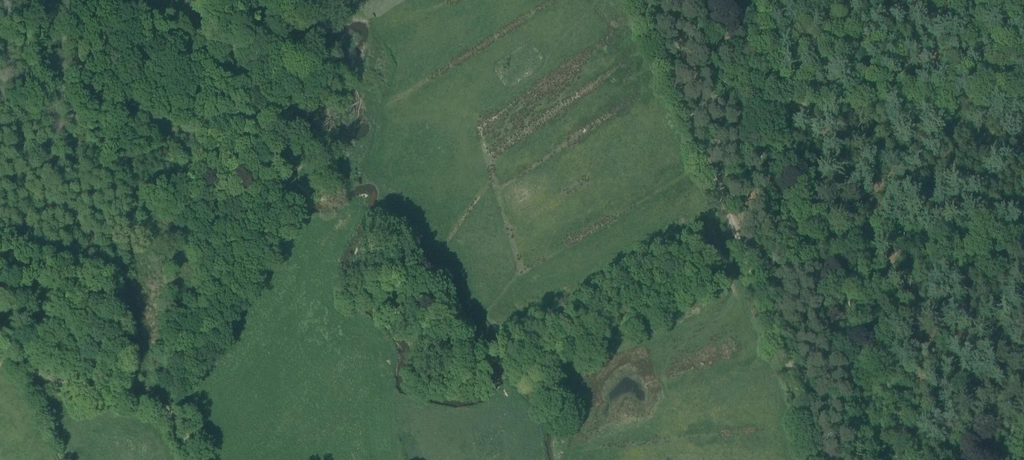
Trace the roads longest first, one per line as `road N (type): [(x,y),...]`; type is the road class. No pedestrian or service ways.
road 1 (track): [(636,0),(810,459)]
road 2 (track): [(0,367),(163,408),(183,427),(196,459)]

